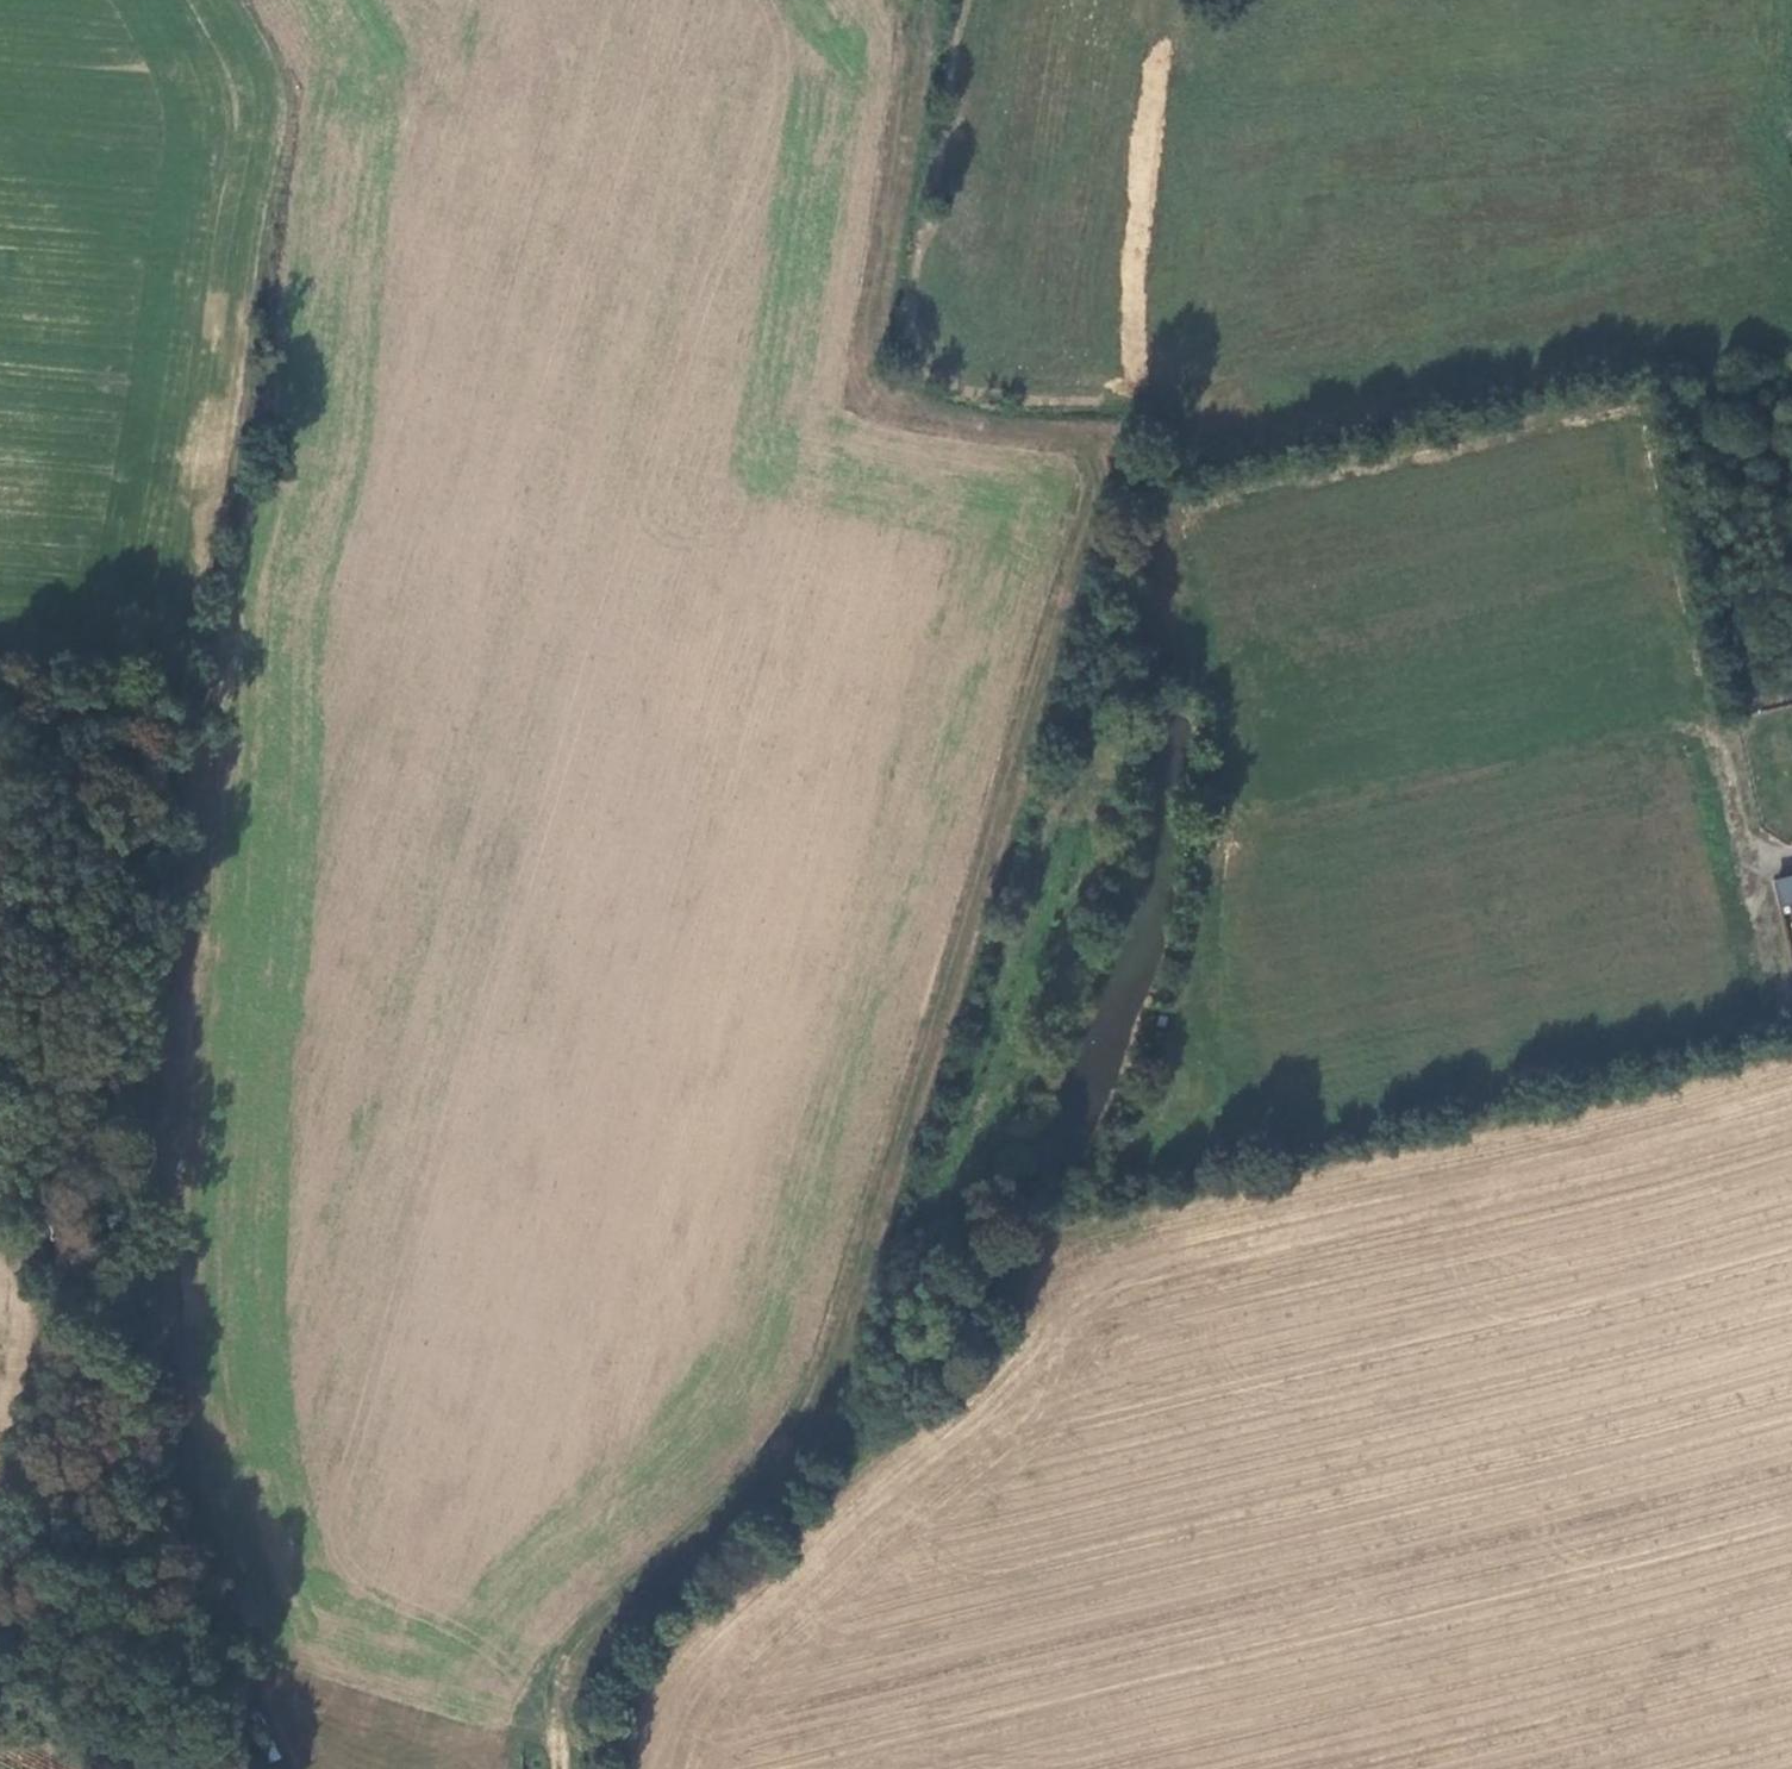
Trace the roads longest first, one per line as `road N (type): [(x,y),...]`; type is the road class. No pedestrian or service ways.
road 1 (track): [(1754,864),(1727,760),(1710,740),(1684,729),(1651,727),(1272,816)]
road 2 (residential): [(1791,855),(1754,864),(1790,1023)]

